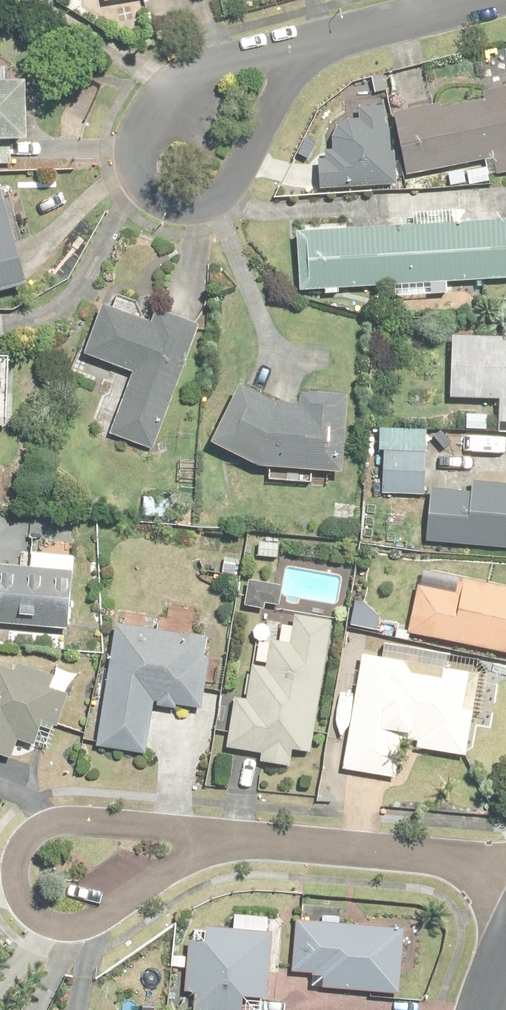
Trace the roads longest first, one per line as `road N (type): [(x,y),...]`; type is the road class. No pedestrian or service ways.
road 1 (residential): [(233,840),(45,837),(23,862),(20,897),(53,925),(95,924),(204,855)]
road 2 (residential): [(306,49),(233,191),(207,210),(175,211),(151,190),(146,159),(158,114),(199,76),(230,68)]
road 3 (residential): [(233,840),(505,870)]
road 4 (residential): [(306,49),(492,0)]

